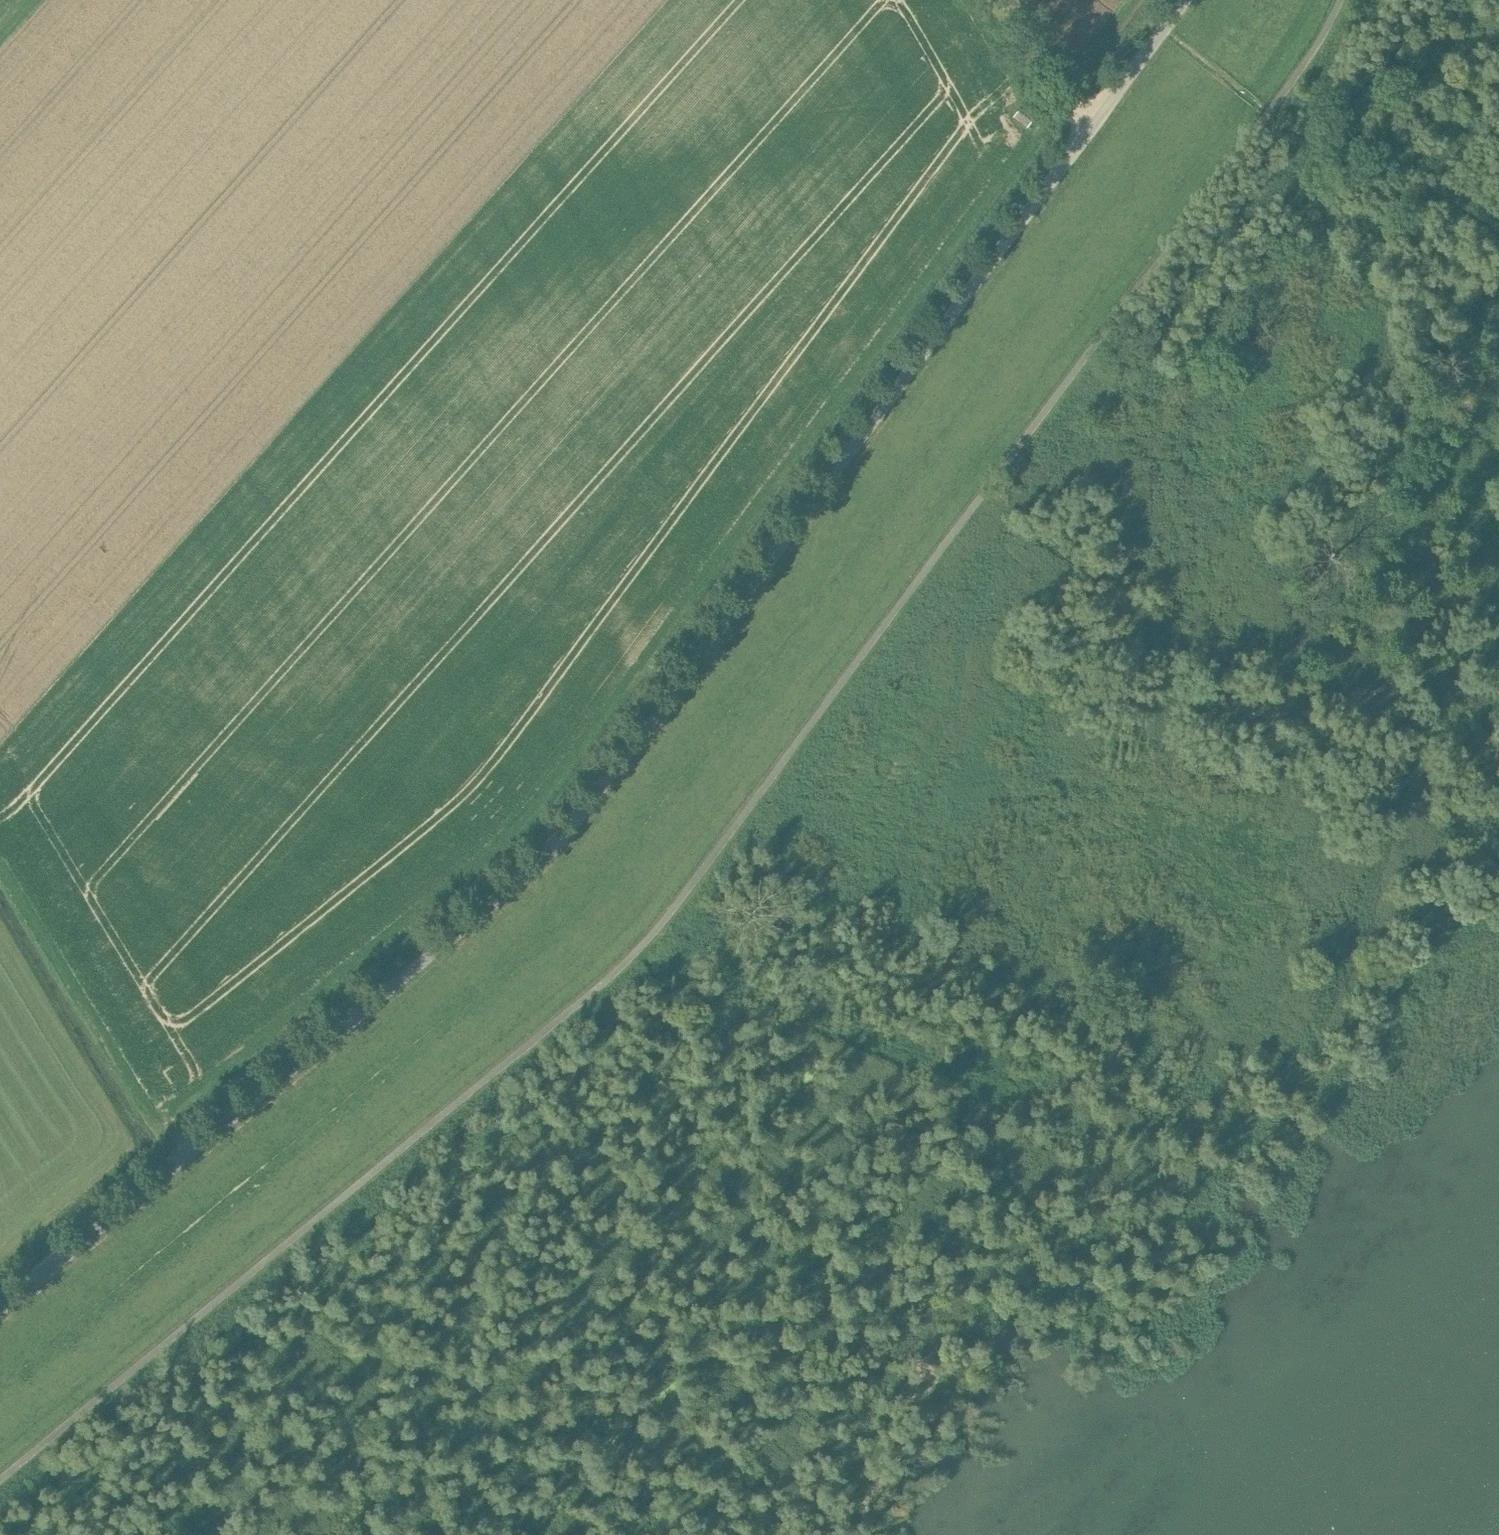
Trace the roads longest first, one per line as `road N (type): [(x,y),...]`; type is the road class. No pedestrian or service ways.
road 1 (unclassified): [(0,1308),(525,875),(578,819),(1184,0)]
road 2 (track): [(1086,129),(1009,0)]

